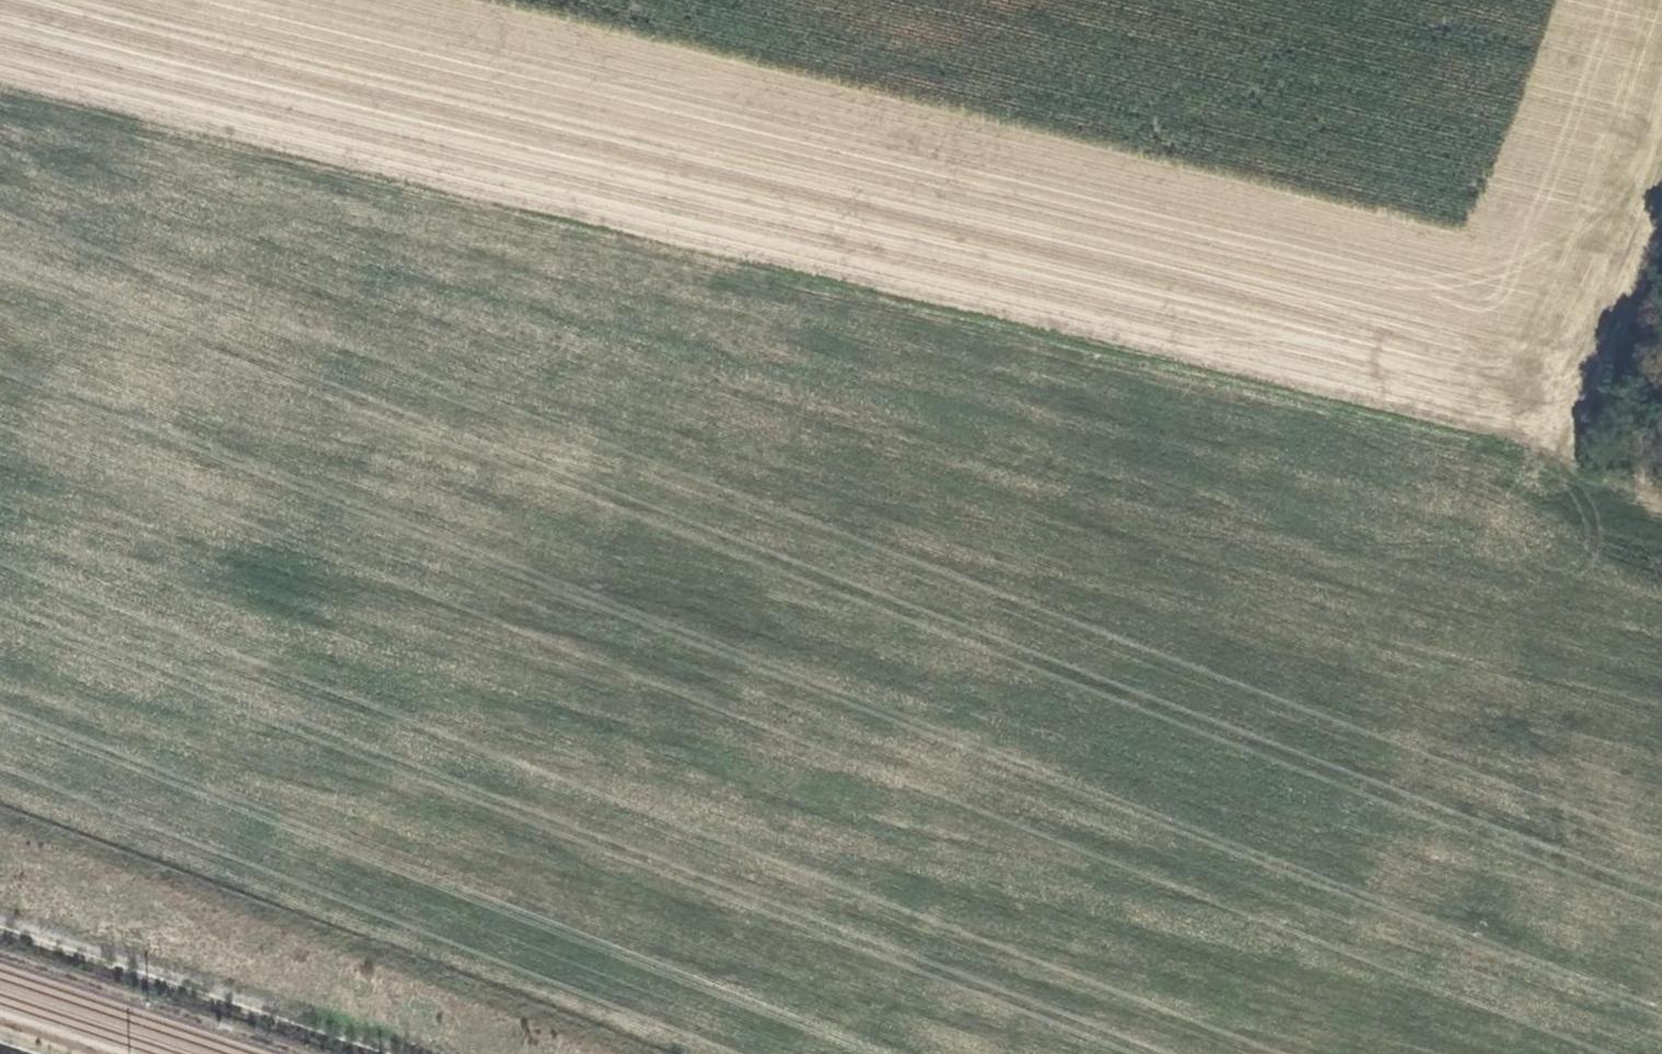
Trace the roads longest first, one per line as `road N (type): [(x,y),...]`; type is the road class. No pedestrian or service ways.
road 1 (track): [(636,1053),(0,811)]

